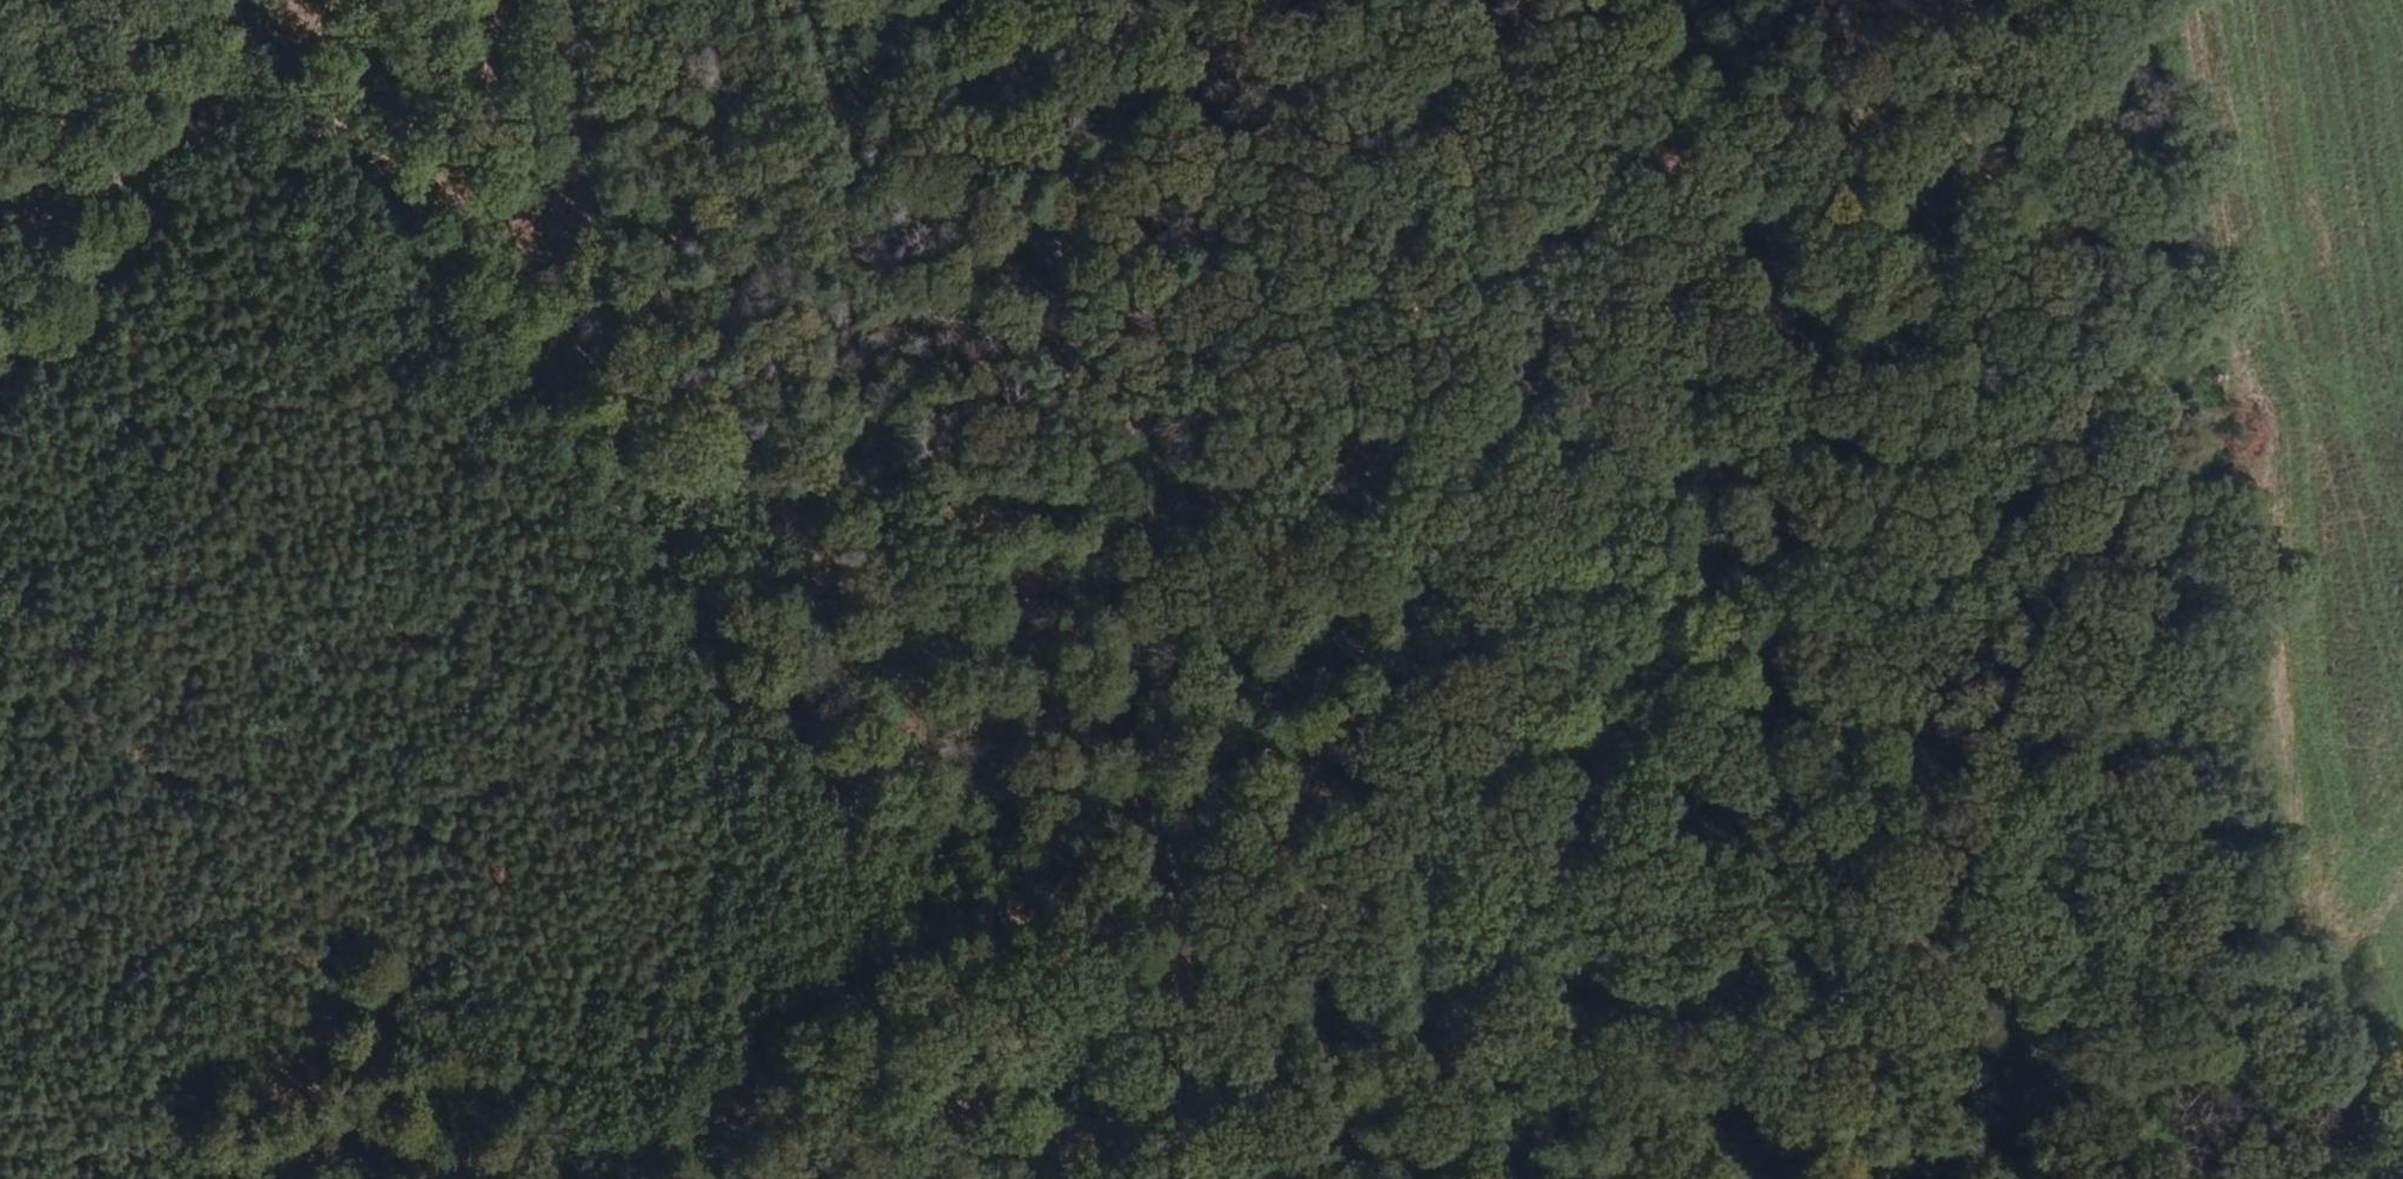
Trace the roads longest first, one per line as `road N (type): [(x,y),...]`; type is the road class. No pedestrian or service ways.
road 1 (track): [(251,0),(576,404),(1148,1178)]
road 2 (track): [(2353,942),(2185,1178)]

